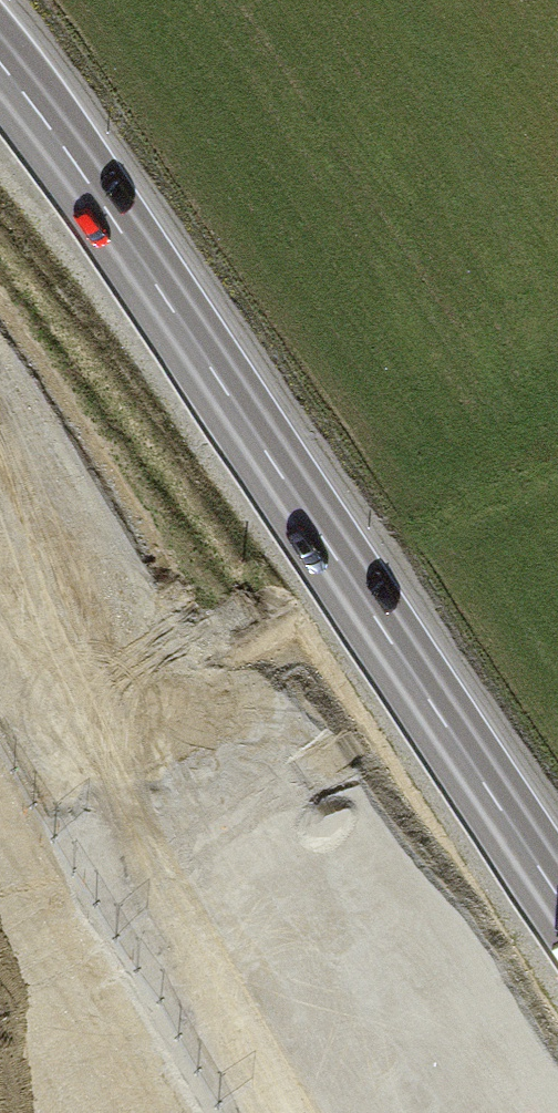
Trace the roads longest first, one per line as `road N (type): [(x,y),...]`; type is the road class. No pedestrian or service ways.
road 1 (primary): [(557,895),(0,63)]
road 2 (primary): [(430,1112),(257,825),(0,431)]
road 3 (track): [(349,577),(557,458)]

